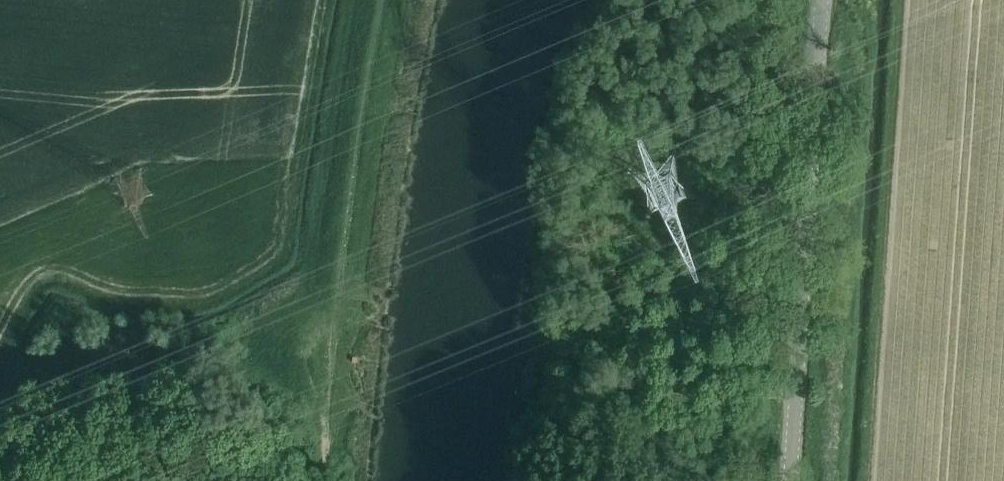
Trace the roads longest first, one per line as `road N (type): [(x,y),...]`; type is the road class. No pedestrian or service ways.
road 1 (unclassified): [(789,480),(824,0)]

